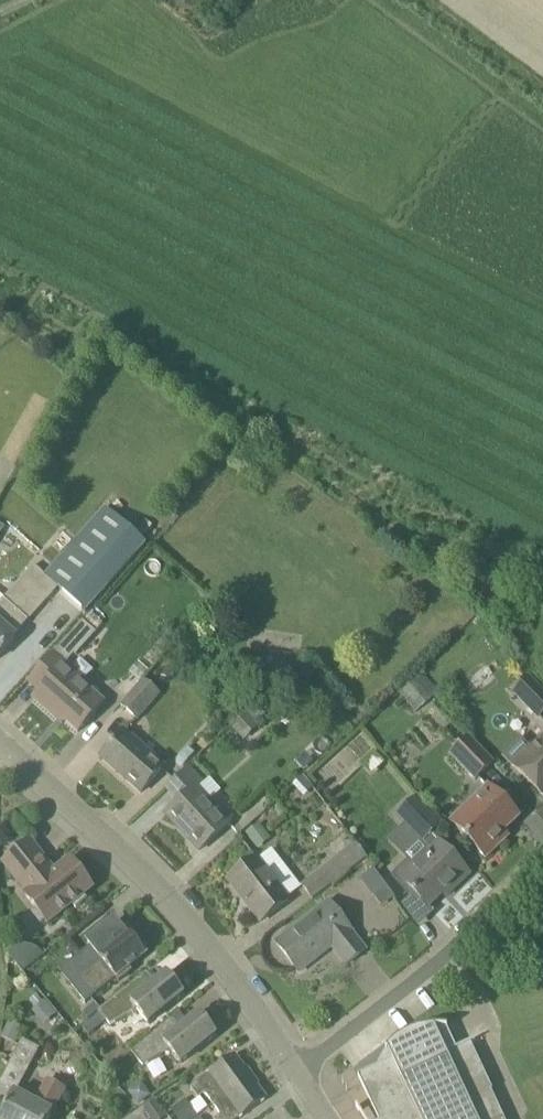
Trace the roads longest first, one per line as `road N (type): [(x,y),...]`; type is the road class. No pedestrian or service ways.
road 1 (residential): [(295,1073),(194,934),(0,749)]
road 2 (residential): [(295,1073),(408,987),(542,861)]

